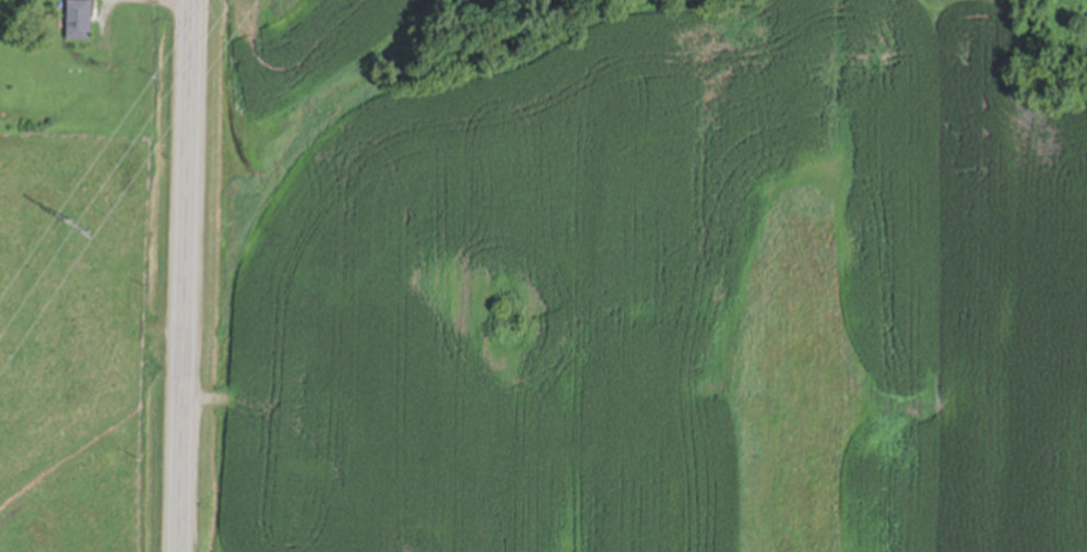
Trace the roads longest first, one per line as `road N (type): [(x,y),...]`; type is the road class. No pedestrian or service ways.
road 1 (secondary): [(181,551),(195,0)]

